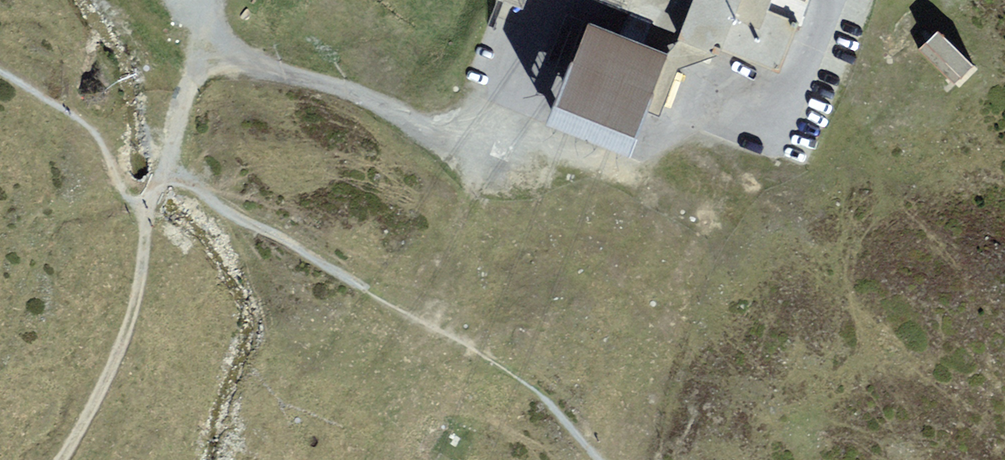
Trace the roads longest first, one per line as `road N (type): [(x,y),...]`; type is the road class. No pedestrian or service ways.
road 1 (track): [(605,459),(541,394),(161,171)]
road 2 (track): [(206,19),(227,53),(356,93),(456,140),(489,134),(510,113),(553,9)]
road 3 (track): [(146,205),(134,314),(59,459)]
road 4 (track): [(161,171),(210,0)]

